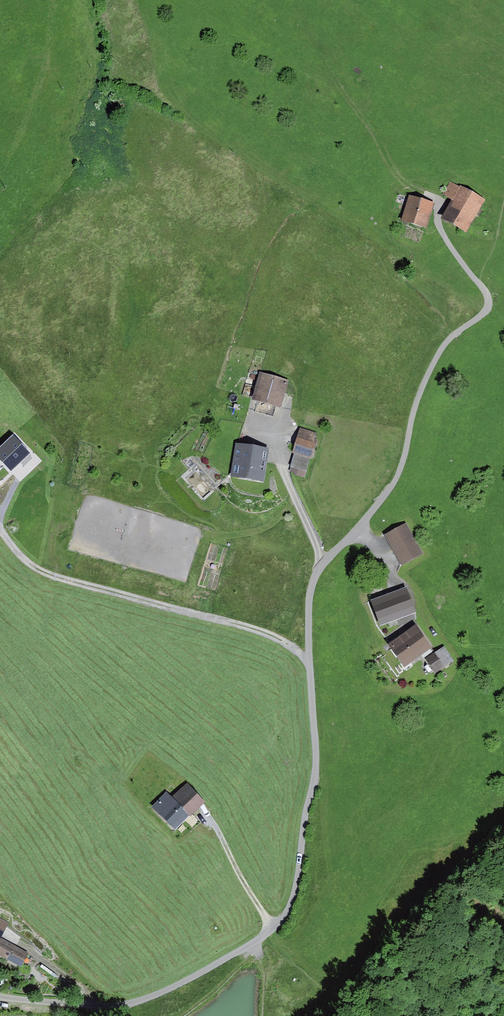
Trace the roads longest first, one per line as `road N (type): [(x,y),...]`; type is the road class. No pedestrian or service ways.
road 1 (track): [(124,1008),(172,992),(275,928),(291,906),(318,751),(313,598),(324,564),(397,479),(417,404),(444,350),(487,313),(490,299),(478,279)]
road 2 (track): [(310,661),(244,625),(59,578),(21,556),(0,530)]
road 3 (track): [(59,578),(57,532),(99,506),(224,536),(252,533),(298,503)]
road 4 (track): [(503,918),(468,947),(321,993),(297,1015)]
road 5 (track): [(290,399),(281,456),(324,564)]
road 6 (track): [(361,528),(418,608),(384,639)]
road 7 (track): [(0,926),(100,1006)]
road 8 (track): [(0,999),(124,1008)]
road 9 (track): [(275,928),(212,826)]

